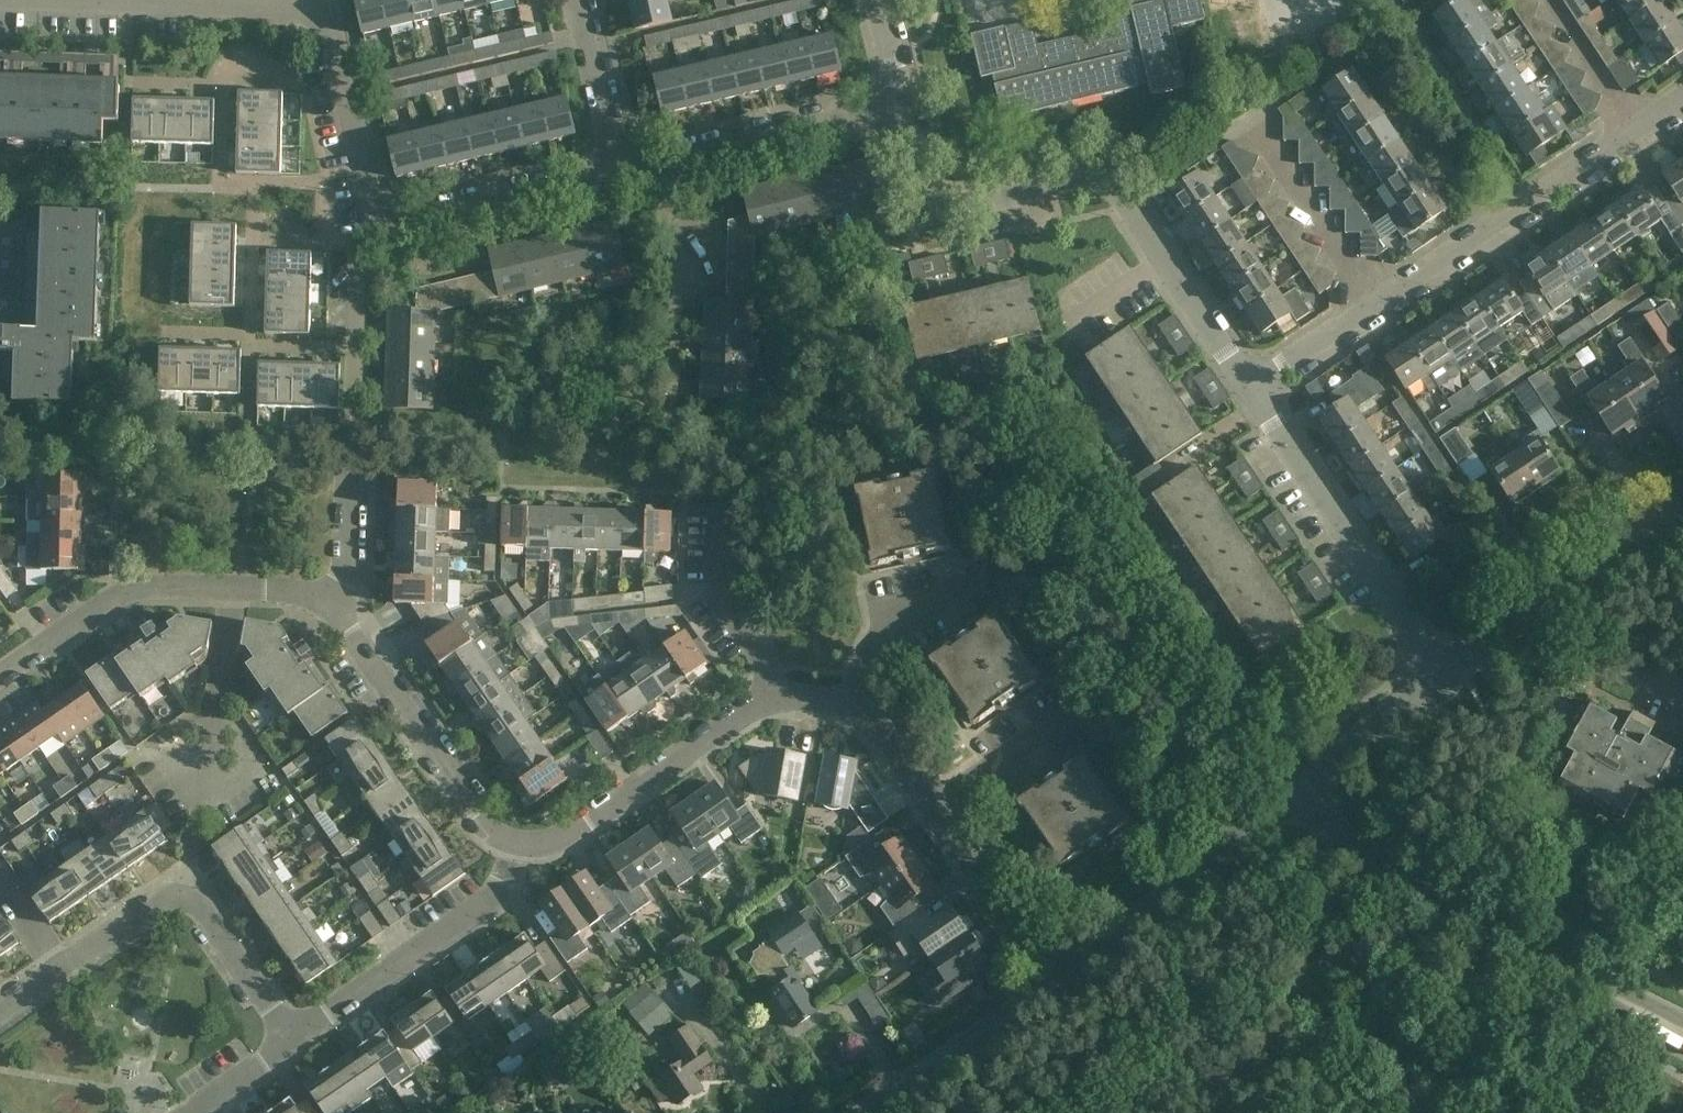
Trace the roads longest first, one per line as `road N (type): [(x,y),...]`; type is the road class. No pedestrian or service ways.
road 1 (residential): [(23,0),(329,16),(343,37),(385,232)]
road 2 (residential): [(777,695),(871,716),(1056,986)]
road 3 (residential): [(338,617),(358,438),(358,253),(385,232)]
road 4 (residential): [(1375,305),(1273,142),(1249,127),(1225,132),(1128,206)]
road 5 (residential): [(1444,677),(1249,387)]
road 6 (residential): [(1375,305),(1640,129)]
road 7 (unclassified): [(1056,986),(1238,849),(1322,830)]
road 8 (residential): [(523,842),(492,900),(296,1040)]
road 9 (residential): [(1128,206),(1096,177),(955,201),(931,187),(910,104)]
road 10 (residential): [(184,882),(233,588)]
road 11 (residential): [(338,617),(494,835),(523,842)]
road 12 (residential): [(523,842),(568,835),(777,695)]
road 13 (unclassified): [(1322,830),(1550,961)]
road 14 (residential): [(657,166),(910,104)]
road 15 (residential): [(0,675),(119,595),(188,582),(233,588)]
road 16 (residential): [(385,232),(616,176)]
road 17 (residential): [(673,392),(679,292),(657,166)]
road 18 (unclassified): [(868,1112),(1056,986)]
road 19 (residential): [(1249,387),(1128,206)]
road 20 (residential): [(777,695),(721,596),(725,497)]
road 21 (unclassified): [(1322,830),(1342,766),(1444,677)]
road 22 (residential): [(296,1040),(184,882)]
road 23 (unclassified): [(1529,619),(1682,509)]
road 24 (residential): [(616,176),(577,0)]
road 25 (unclassified): [(1550,961),(1682,1046)]
road 26 (residential): [(1551,0),(1640,129)]
road 27 (residential): [(184,882),(57,970)]
road 28 (residential): [(1249,387),(1375,305)]
road 29 (unclassified): [(1682,1019),(1550,961)]
road 30 (residential): [(1628,708),(1553,650),(1529,619)]
road 31 (residential): [(296,1040),(190,1112)]

